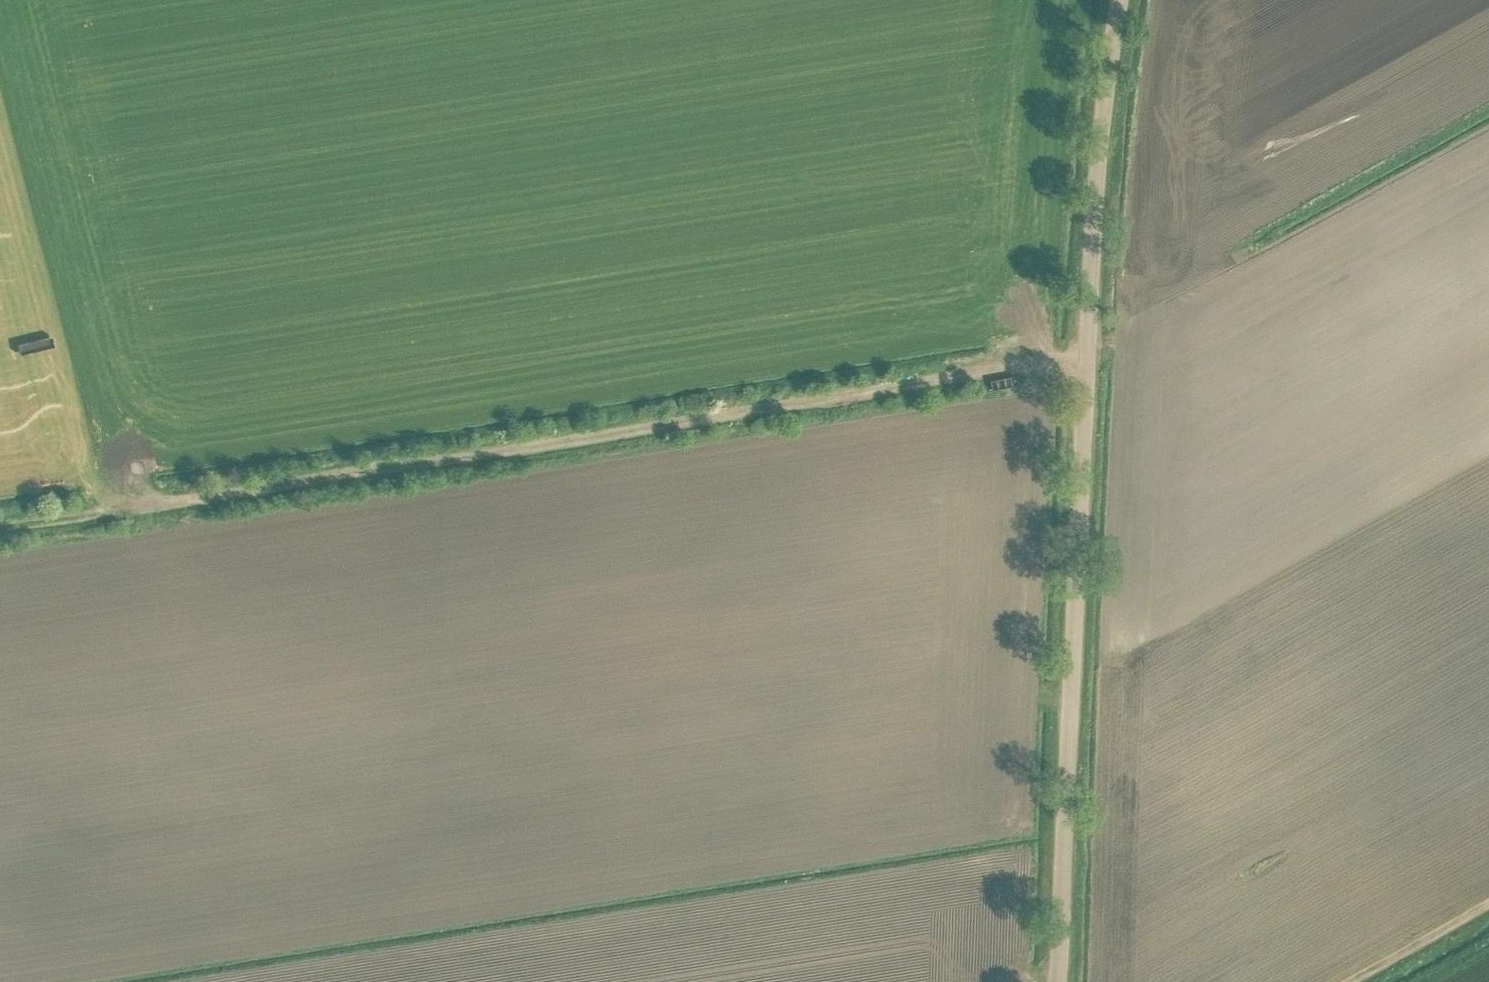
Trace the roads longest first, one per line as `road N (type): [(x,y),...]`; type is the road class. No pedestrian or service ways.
road 1 (track): [(1085,357),(0,527)]
road 2 (tertiary): [(1056,981),(1085,357),(1119,0)]

